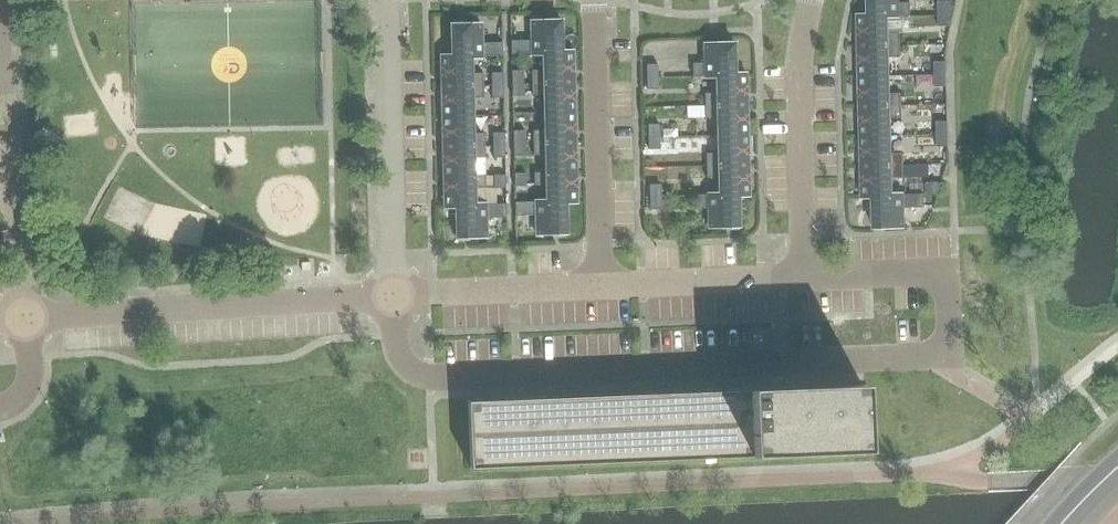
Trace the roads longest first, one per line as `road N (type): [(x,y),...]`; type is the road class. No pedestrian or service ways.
road 1 (residential): [(602,286),(803,278),(799,66),(811,0)]
road 2 (residential): [(24,318),(394,295)]
road 3 (residential): [(394,295),(386,0)]
road 4 (residential): [(602,286),(594,0)]
road 5 (residential): [(24,318),(0,60)]
road 6 (residential): [(394,295),(602,286)]

